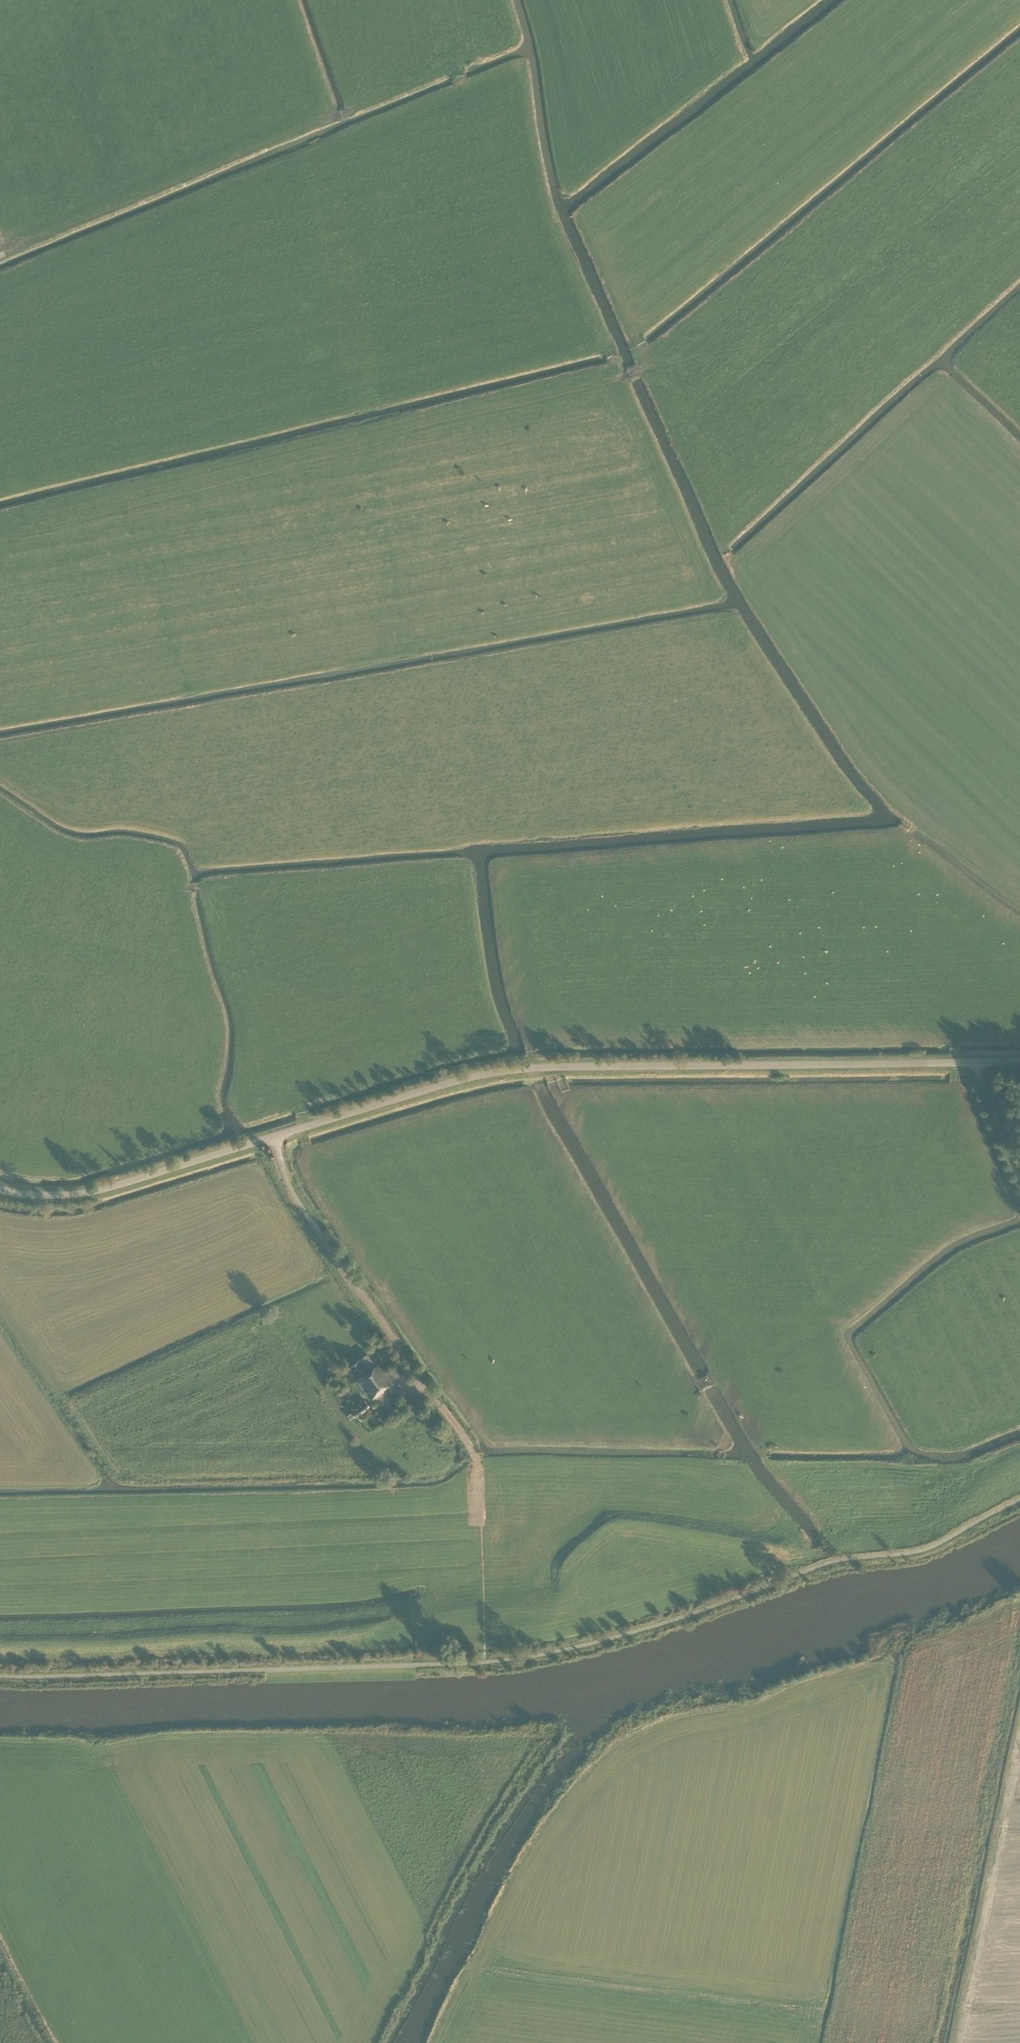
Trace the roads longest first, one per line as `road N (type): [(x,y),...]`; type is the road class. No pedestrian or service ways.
road 1 (unclassified): [(276,1136),(514,1069),(1019,1061)]
road 2 (unclassified): [(276,1136),(86,1193),(0,1188)]
road 3 (track): [(977,1061),(1019,1179)]

